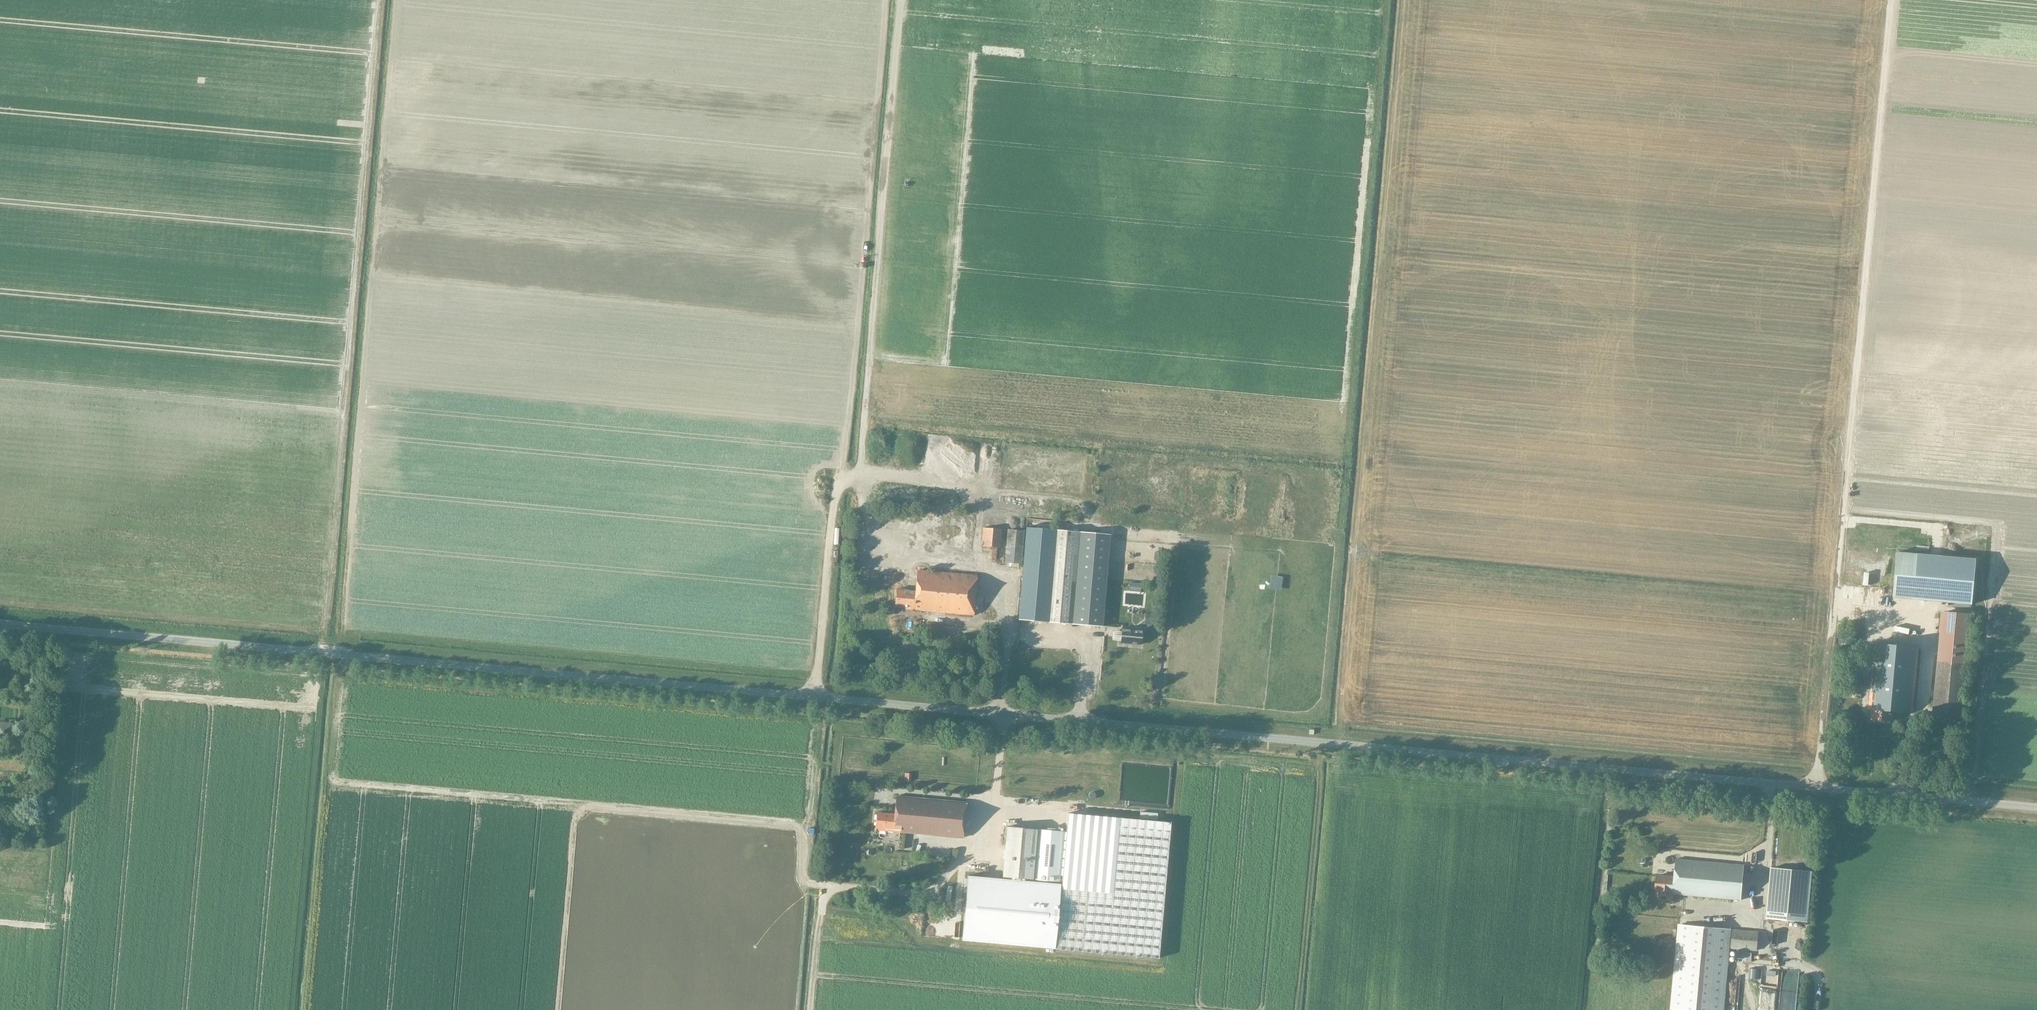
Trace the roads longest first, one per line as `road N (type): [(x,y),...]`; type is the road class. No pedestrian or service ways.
road 1 (unclassified): [(2036,807),(0,625)]

